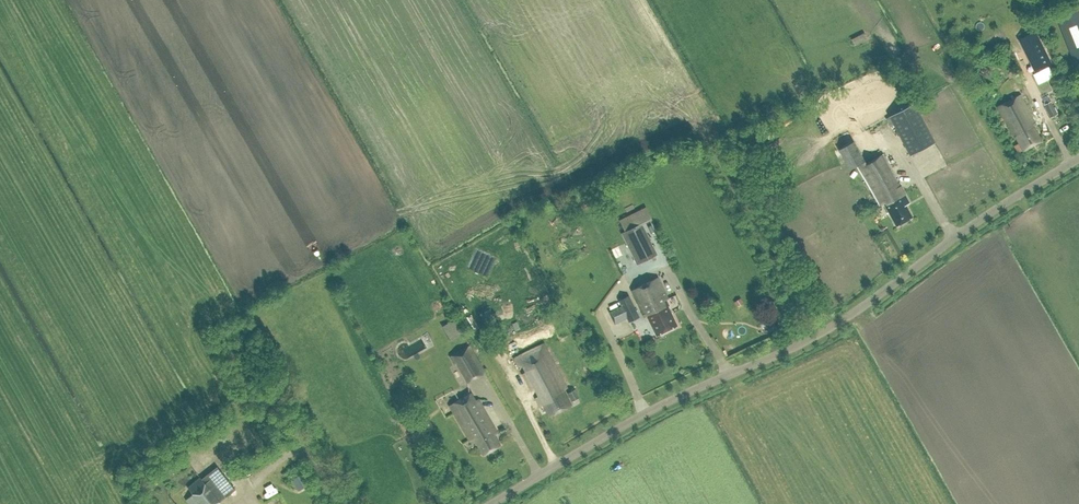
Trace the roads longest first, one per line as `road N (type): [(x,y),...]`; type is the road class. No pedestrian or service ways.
road 1 (unclassified): [(1078,160),(832,328),(651,410),(493,503)]

